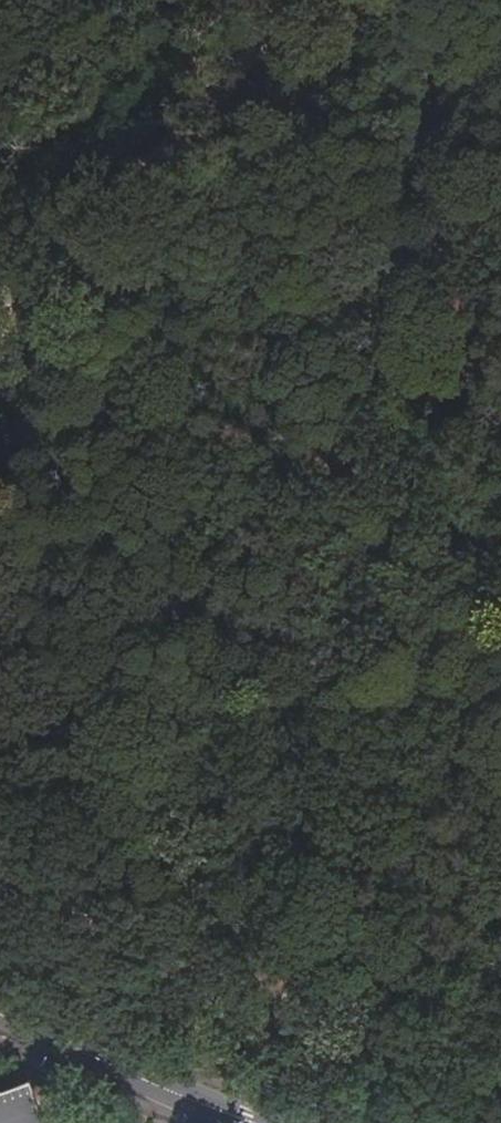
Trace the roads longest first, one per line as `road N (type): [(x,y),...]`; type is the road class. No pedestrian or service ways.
road 1 (tertiary): [(0,1011),(251,1122)]

